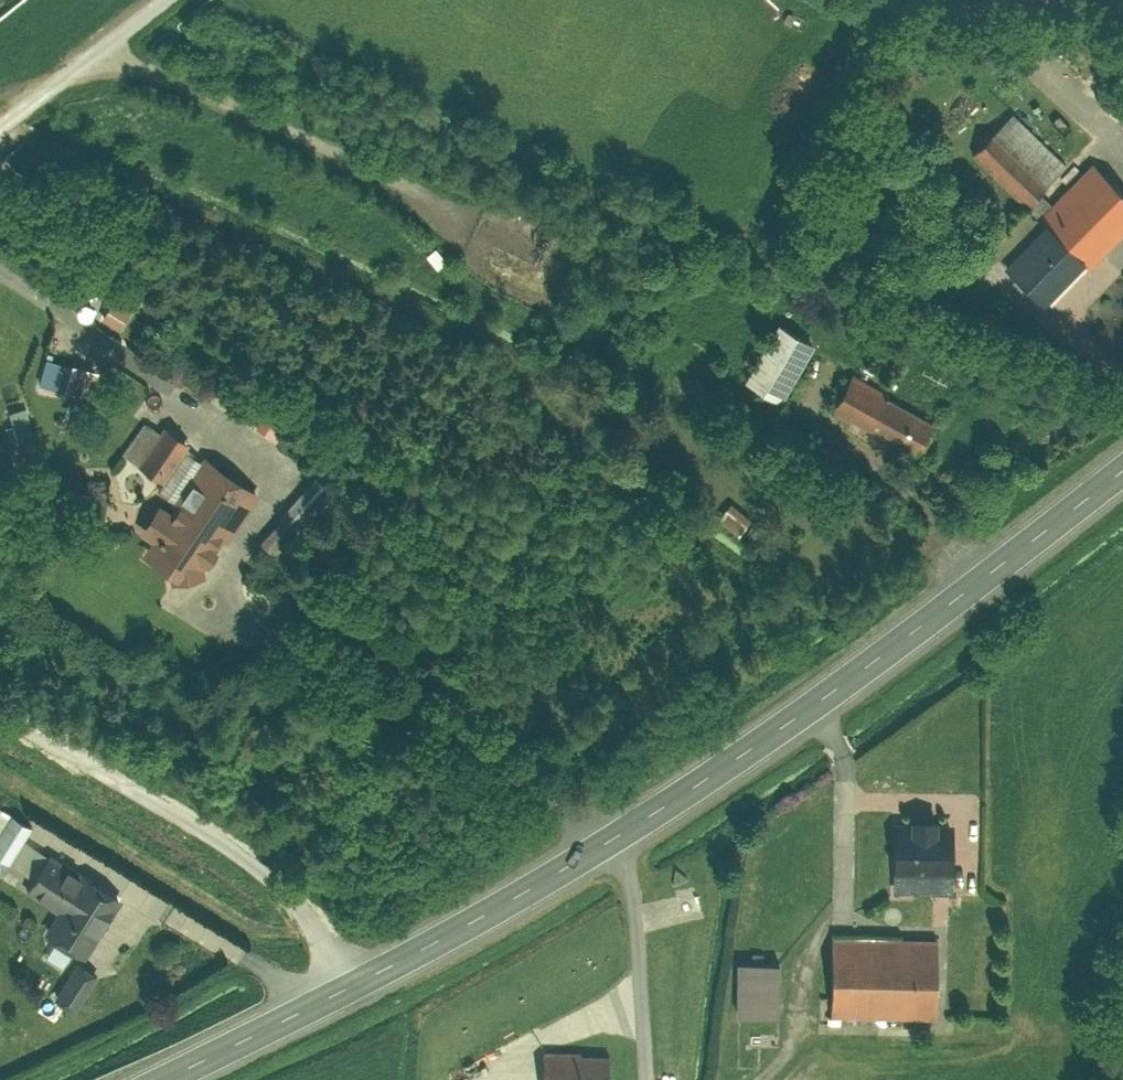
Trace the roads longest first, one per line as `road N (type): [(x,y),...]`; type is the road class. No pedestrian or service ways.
road 1 (secondary): [(1122,468),(817,703),(604,842),(484,914),(159,1079)]
road 2 (track): [(92,43),(507,231)]
road 3 (track): [(0,713),(271,871),(365,977)]
road 4 (track): [(647,1079),(630,888),(604,842)]
road 5 (track): [(147,0),(0,115)]

